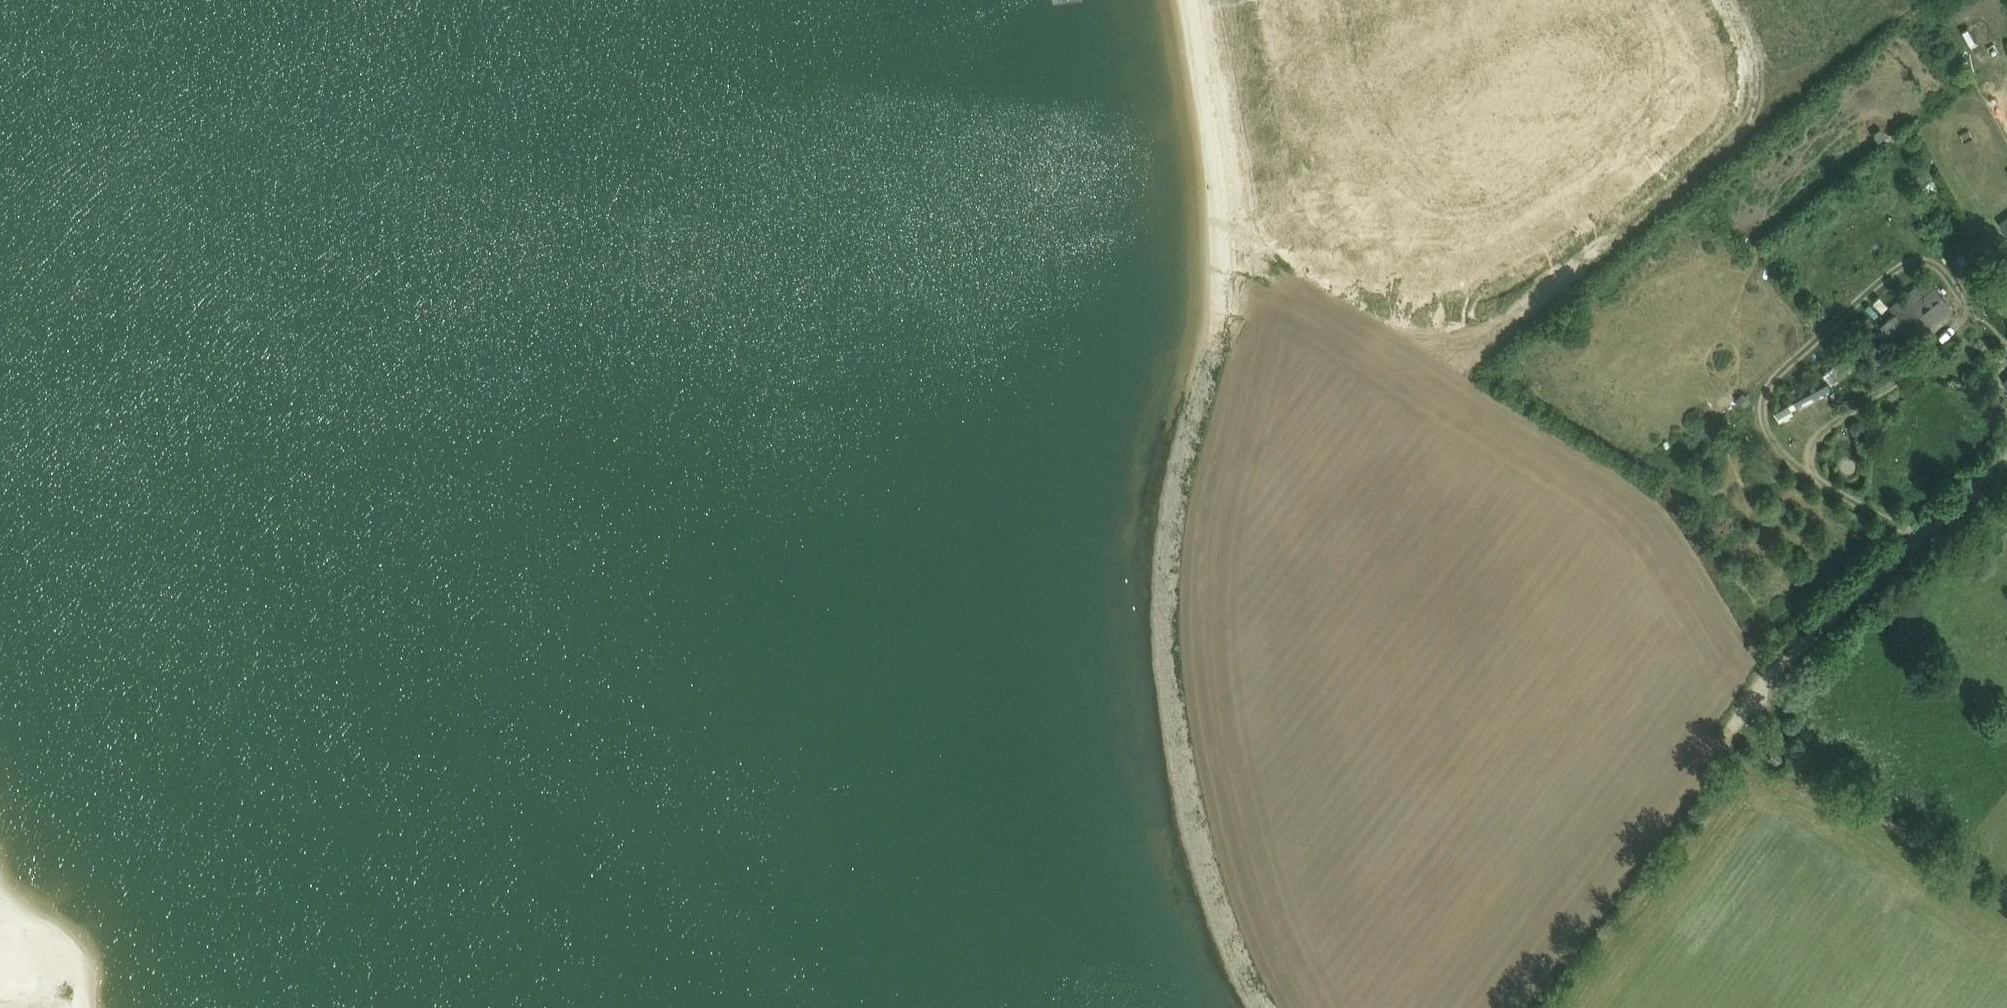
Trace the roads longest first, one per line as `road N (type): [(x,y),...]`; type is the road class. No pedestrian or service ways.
road 1 (unclassified): [(1522,1007),(1773,677),(2006,459)]

